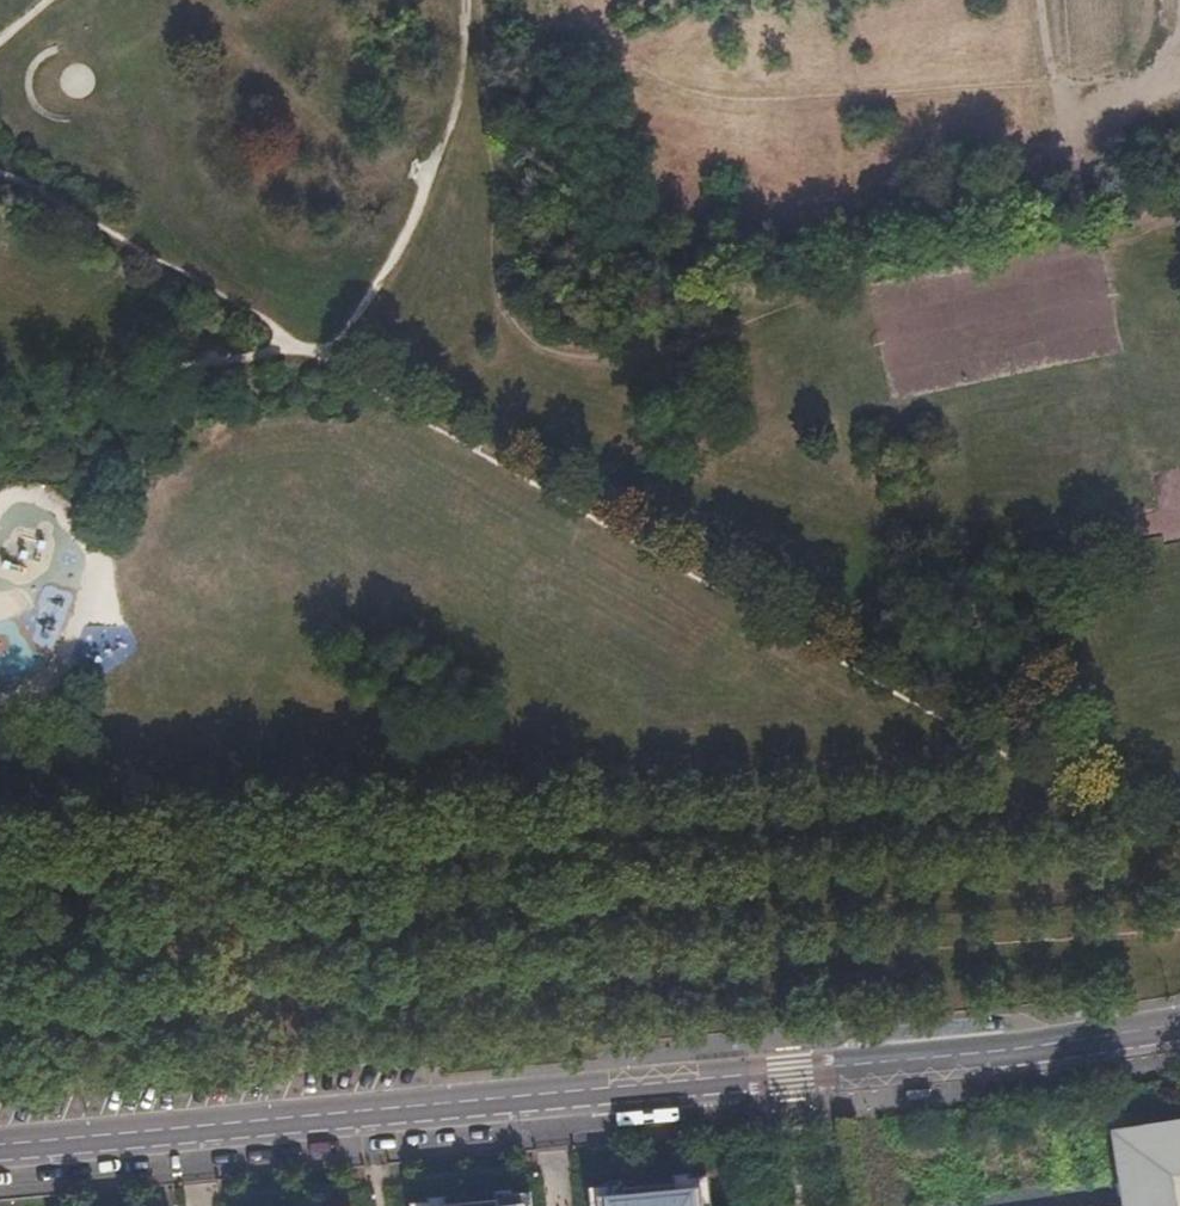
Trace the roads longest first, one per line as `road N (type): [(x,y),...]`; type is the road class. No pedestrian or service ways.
road 1 (unclassified): [(0,1145),(980,1052),(1179,1024)]
road 2 (track): [(1179,187),(589,318),(317,362)]

